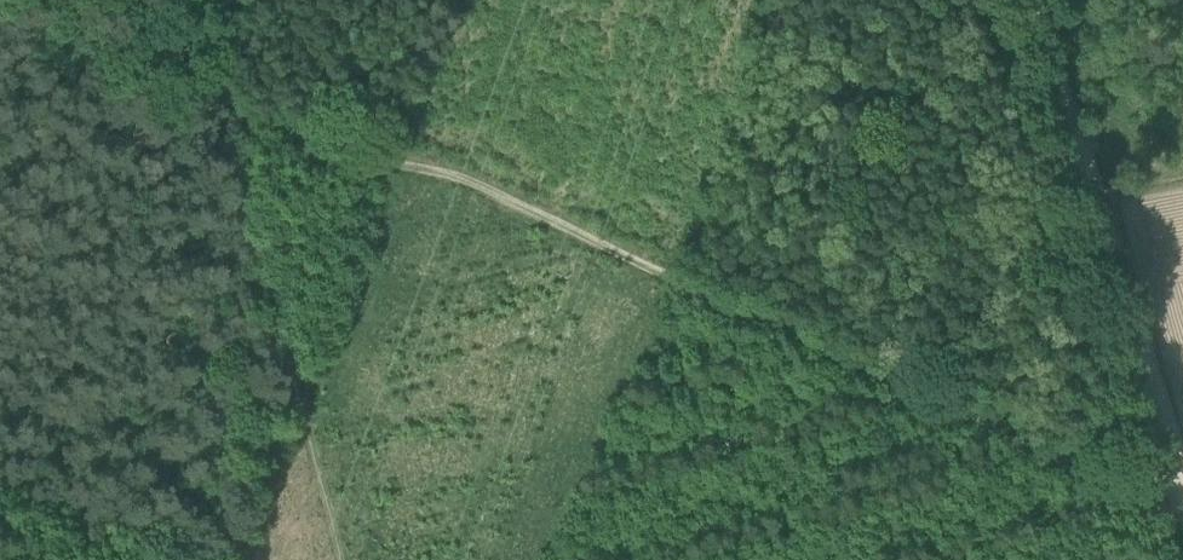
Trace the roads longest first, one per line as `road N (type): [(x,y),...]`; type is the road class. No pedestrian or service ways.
road 1 (track): [(202,104),(554,226),(1170,503)]
road 2 (track): [(1170,503),(1030,0)]
road 3 (track): [(202,104),(344,559)]
road 4 (track): [(0,16),(202,104)]

